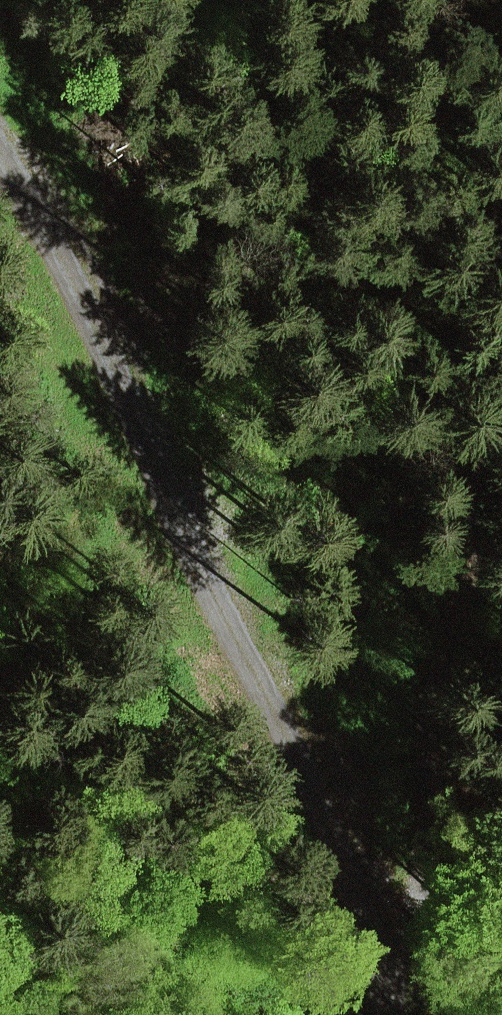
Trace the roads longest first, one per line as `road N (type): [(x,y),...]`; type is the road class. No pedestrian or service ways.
road 1 (track): [(415,875),(135,449),(35,154),(0,112)]
road 2 (track): [(406,1014),(403,965),(424,818),(423,686),(468,562),(488,437),(501,398)]

